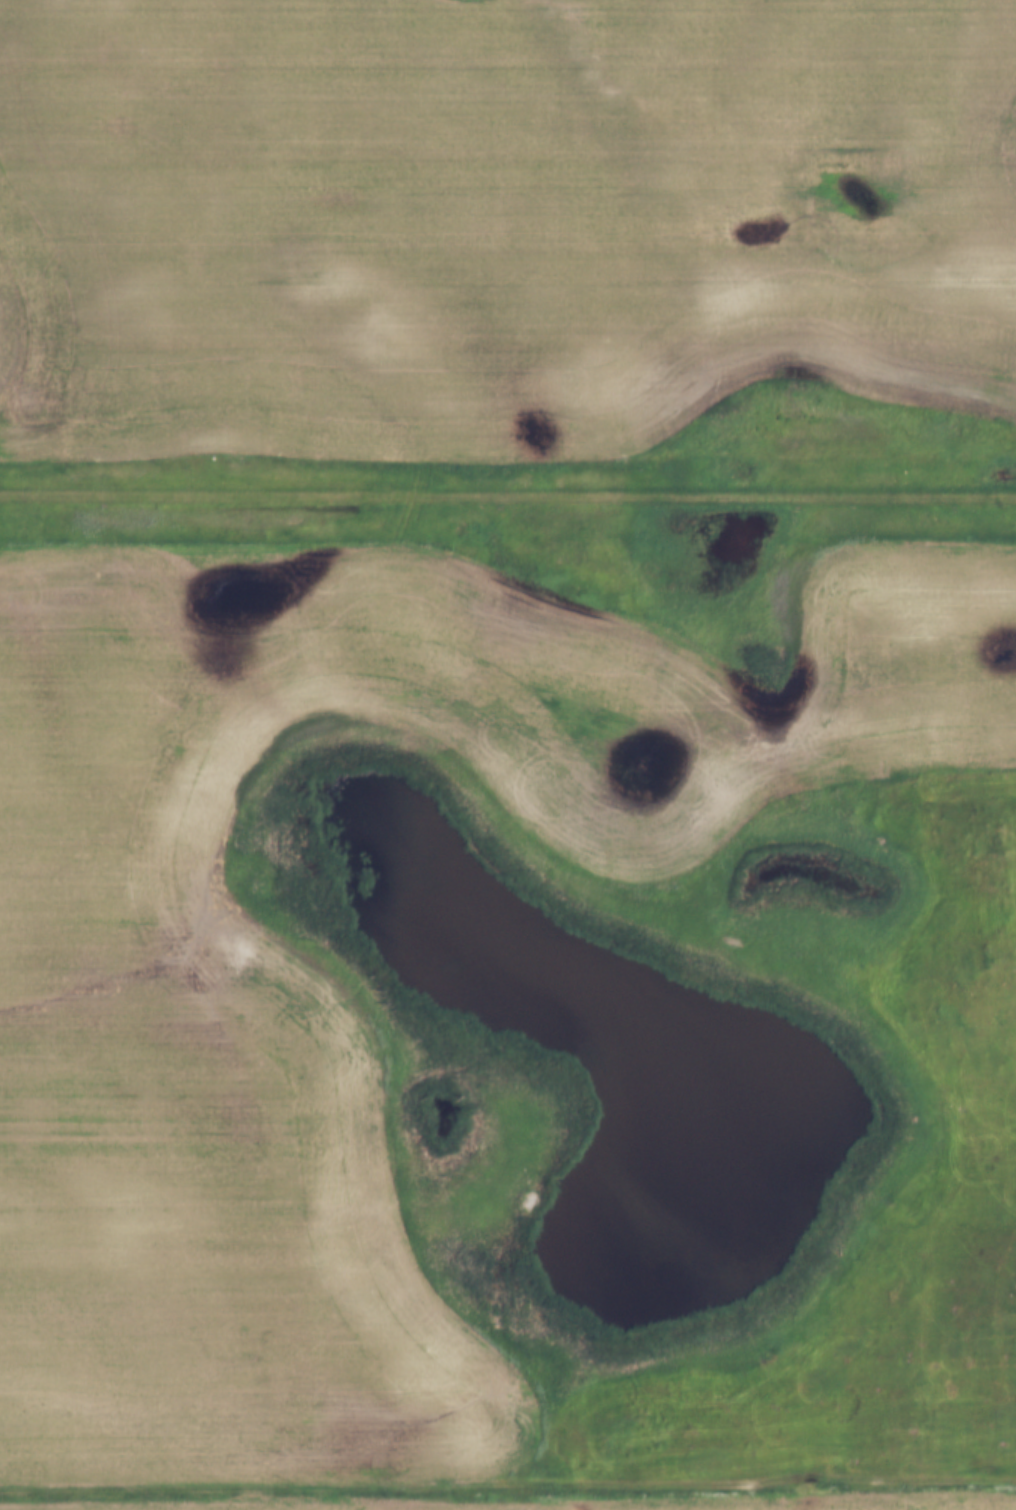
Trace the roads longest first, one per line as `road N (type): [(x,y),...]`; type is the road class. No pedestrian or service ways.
road 1 (track): [(1015,1484),(752,1486),(719,1509)]

